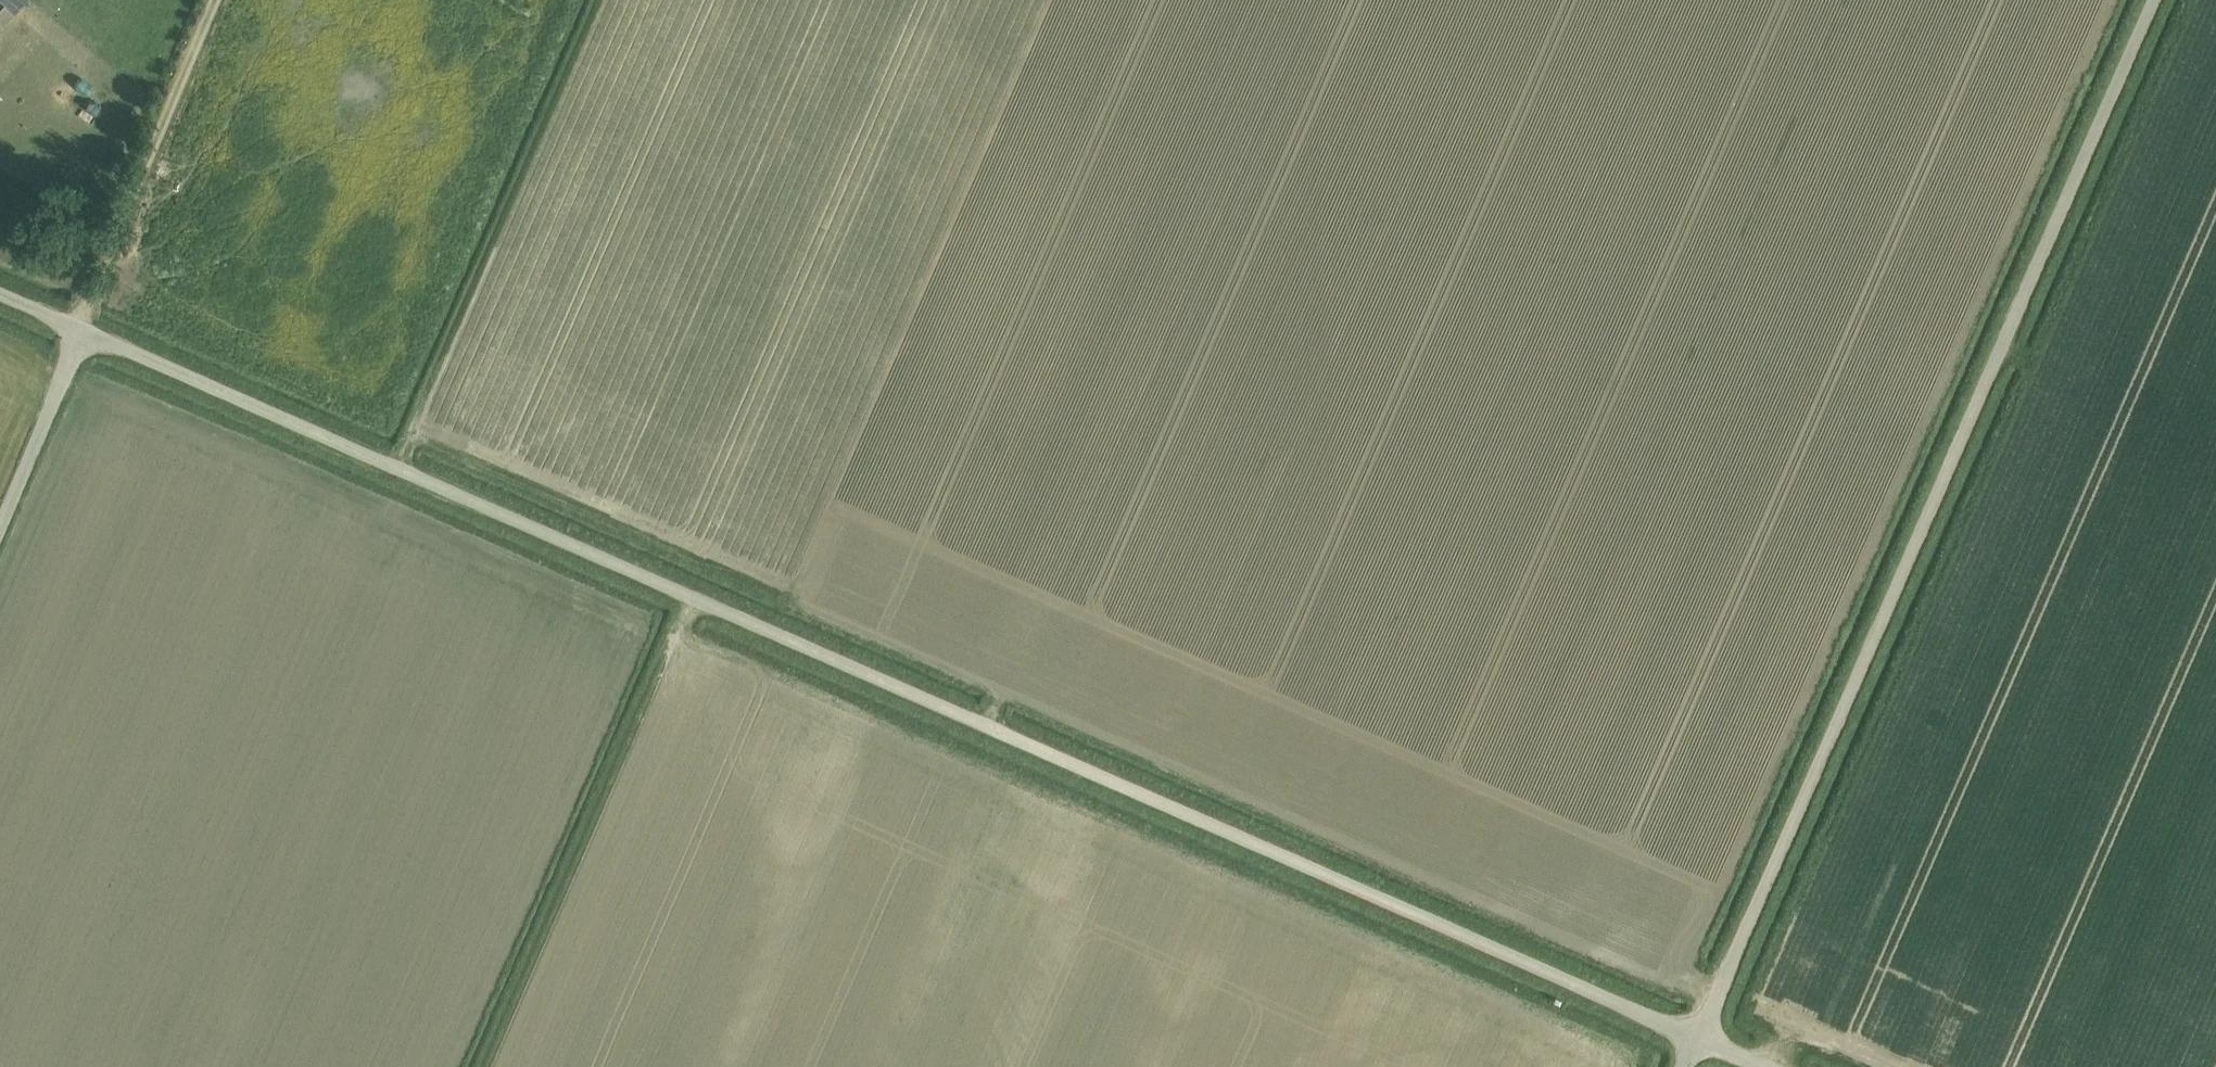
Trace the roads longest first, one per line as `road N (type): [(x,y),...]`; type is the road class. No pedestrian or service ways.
road 1 (unclassified): [(1697,1034),(0,297)]
road 2 (unclassified): [(1697,1034),(2151,0)]

